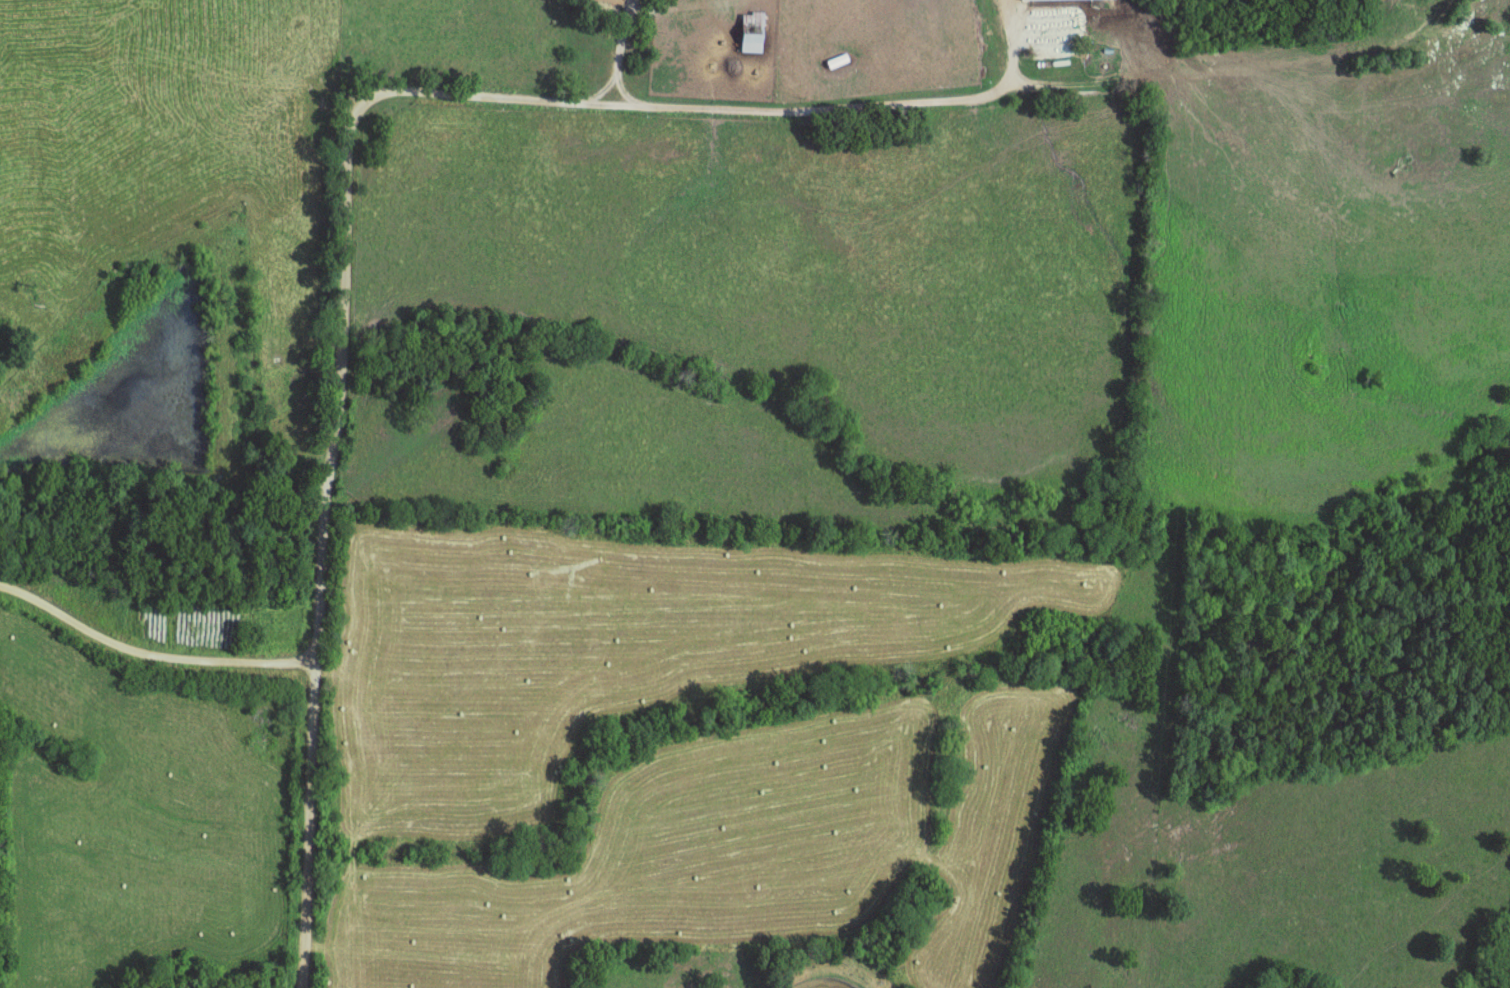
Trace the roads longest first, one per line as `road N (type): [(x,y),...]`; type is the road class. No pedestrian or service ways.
road 1 (residential): [(301,987),(314,493),(331,437),(339,358),(339,163),(352,105),(385,88),(708,108),(980,95),(1003,86),(1009,74),(1009,0)]
road 2 (residential): [(306,670),(117,650),(37,594),(0,583)]

